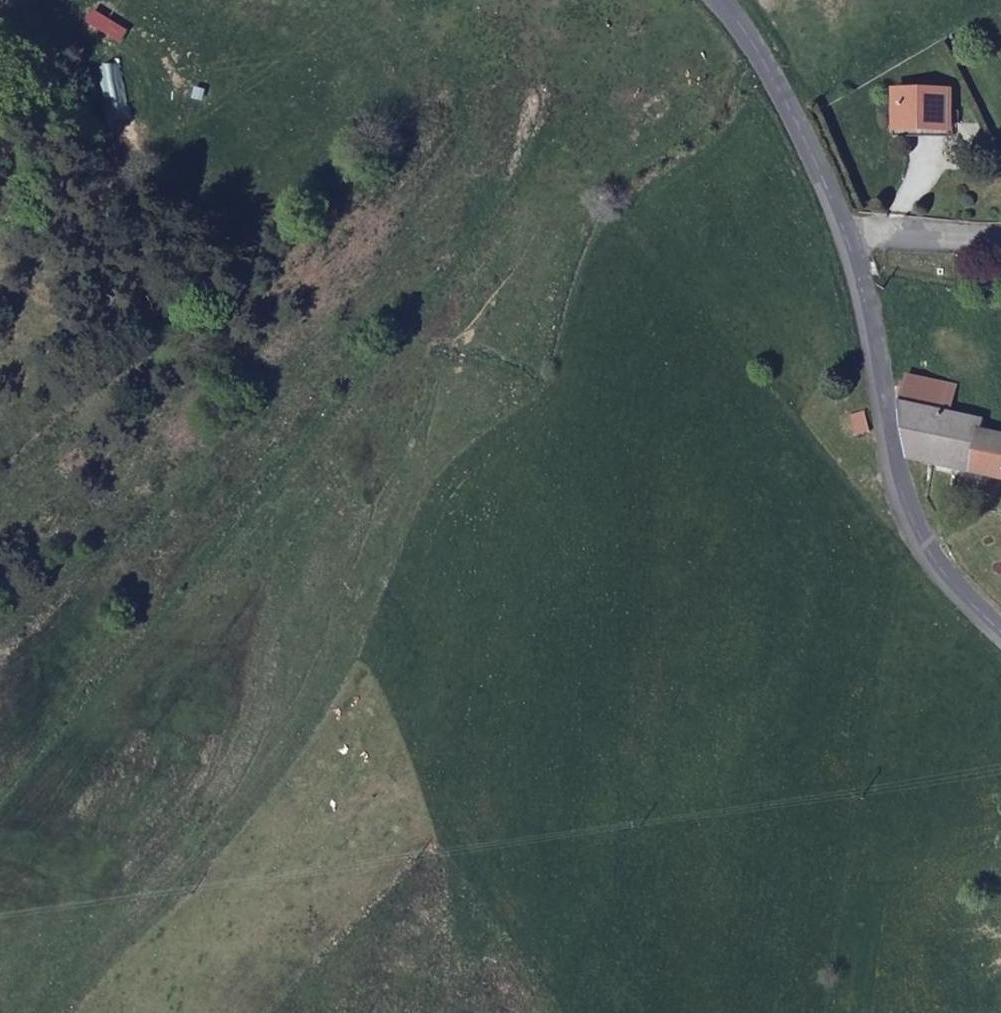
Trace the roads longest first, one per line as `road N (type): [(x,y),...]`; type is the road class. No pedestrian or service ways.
road 1 (residential): [(1000,629),(956,586),(909,497),(858,234)]
road 2 (residential): [(858,234),(776,63),(722,0)]
road 3 (residential): [(858,234),(1000,237)]

